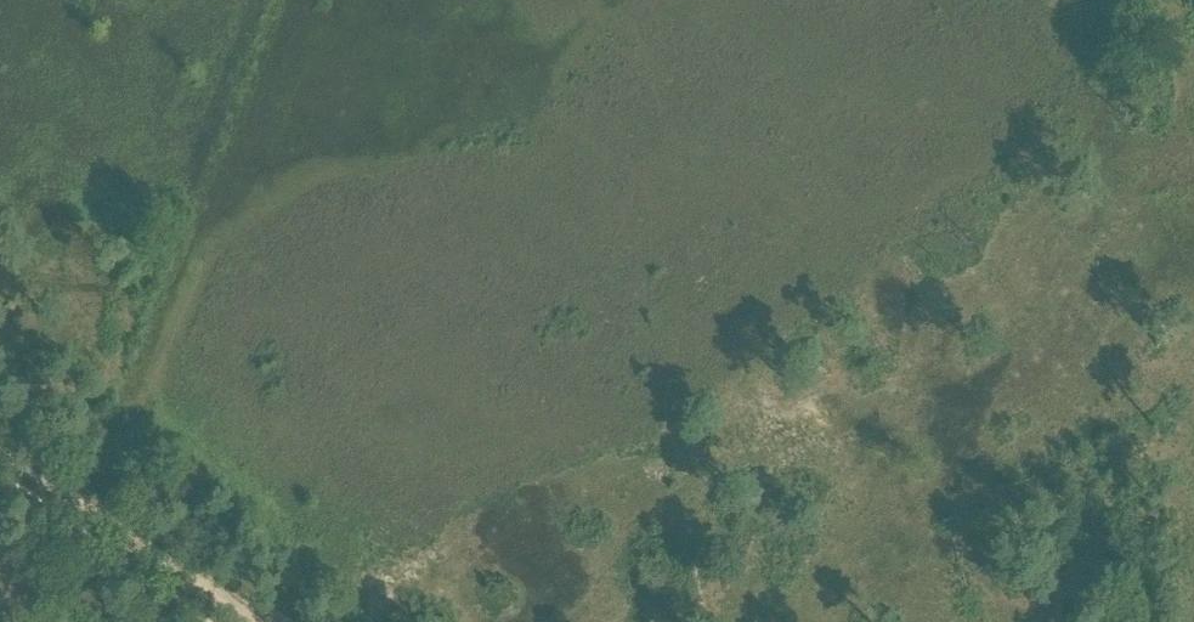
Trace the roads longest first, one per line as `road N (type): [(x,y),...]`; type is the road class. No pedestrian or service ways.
road 1 (track): [(325,621),(336,586),(318,553),(220,475),(155,437),(126,433),(64,496)]
road 2 (track): [(255,621),(0,454)]

